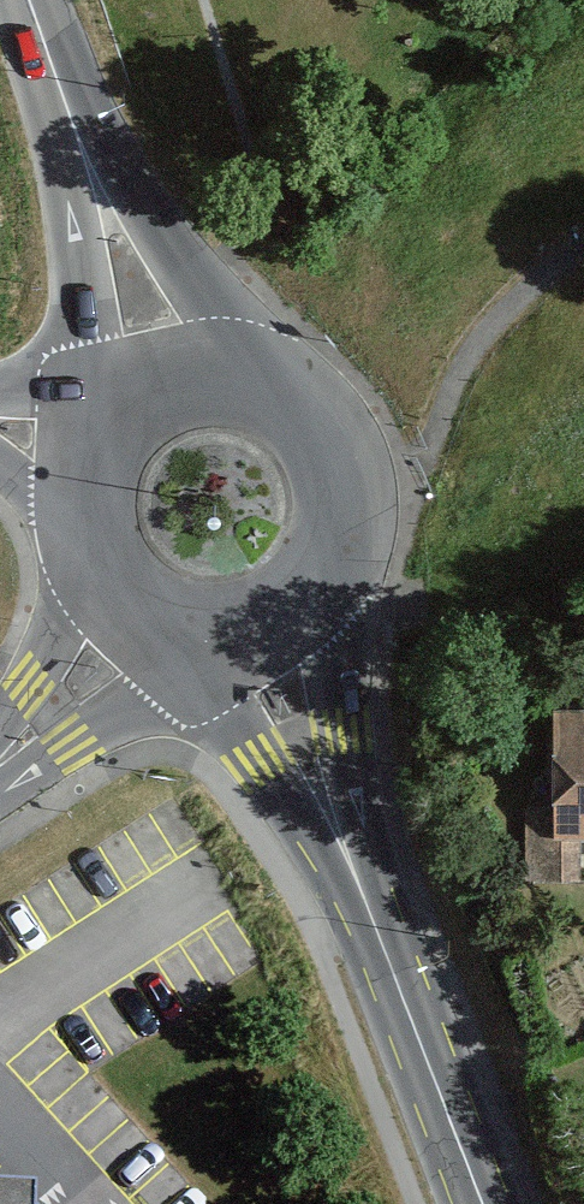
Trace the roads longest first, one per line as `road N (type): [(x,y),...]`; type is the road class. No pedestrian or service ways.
road 1 (secondary): [(252,619),(478,1203)]
road 2 (secondary): [(263,387),(228,319),(125,182),(45,45)]
road 3 (secondary): [(45,45),(105,427)]
road 4 (secondary): [(252,619),(310,575),(335,507),(317,436),(263,387)]
road 5 (residential): [(146,611),(0,755)]
road 6 (secondary): [(263,387),(221,375),(177,378),(136,396),(105,427)]
road 7 (secondary): [(88,461),(81,504),(90,546),(112,584),(146,611)]

